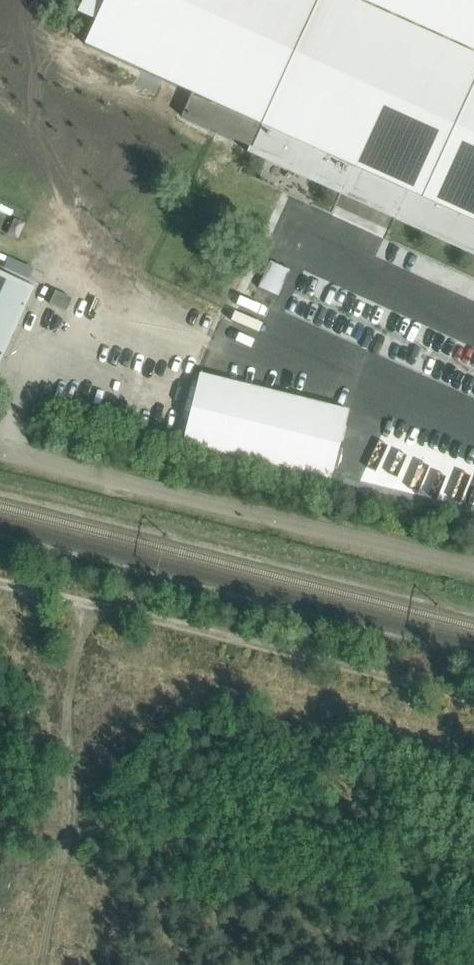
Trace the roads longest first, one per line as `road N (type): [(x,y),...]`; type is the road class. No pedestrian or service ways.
road 1 (track): [(473,676),(0,559)]
road 2 (residential): [(473,569),(0,455)]

